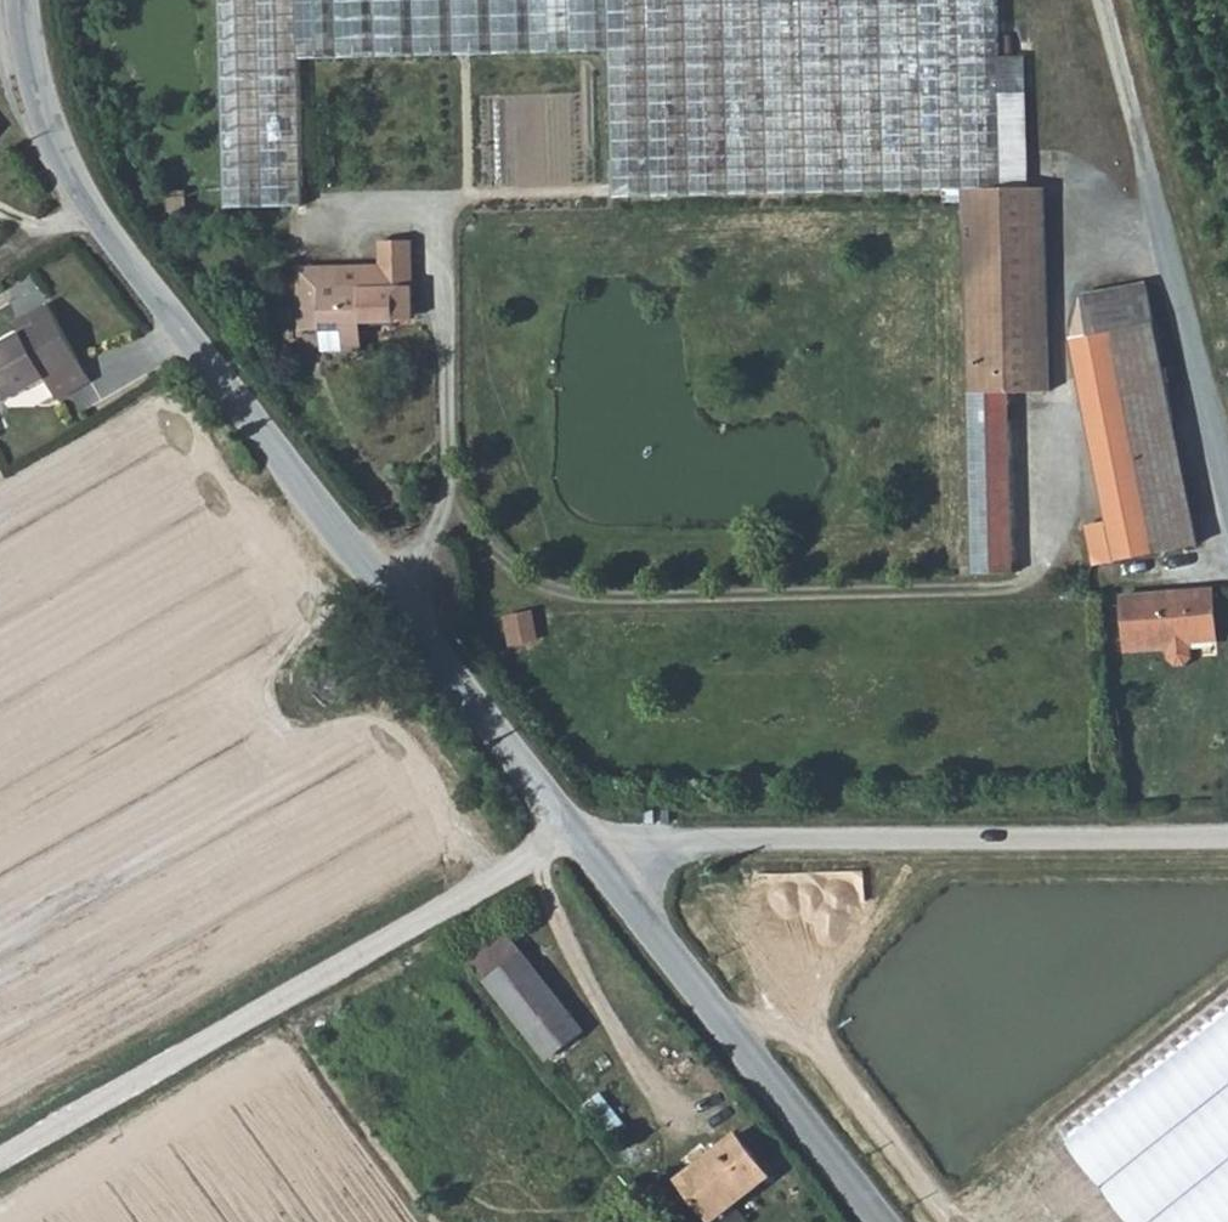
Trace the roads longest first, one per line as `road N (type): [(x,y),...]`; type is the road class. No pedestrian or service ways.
road 1 (unclassified): [(572,827),(76,191),(4,59),(11,0)]
road 2 (track): [(0,1150),(572,827)]
road 3 (unclassified): [(1227,832),(701,838),(572,827)]
road 4 (unclassified): [(883,1221),(572,827)]
road 5 (unclassified): [(1227,455),(1105,0)]

